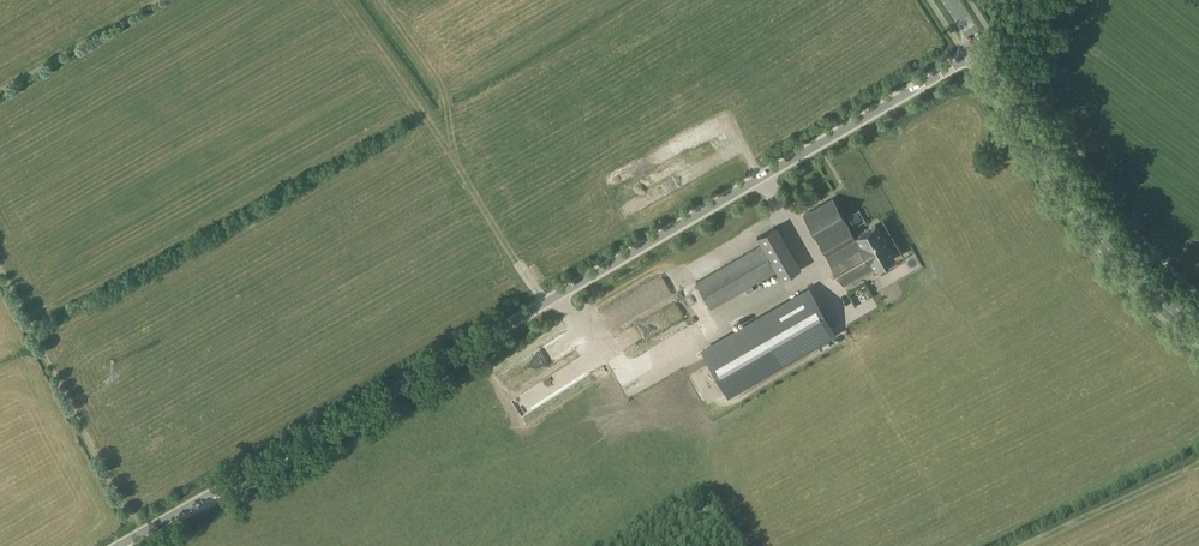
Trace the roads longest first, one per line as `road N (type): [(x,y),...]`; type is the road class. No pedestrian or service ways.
road 1 (unclassified): [(123,545),(971,41)]
road 2 (secondary): [(1198,315),(1136,253),(971,41)]
road 3 (track): [(406,95),(435,117),(546,301)]
road 4 (track): [(1022,545),(1198,461)]

